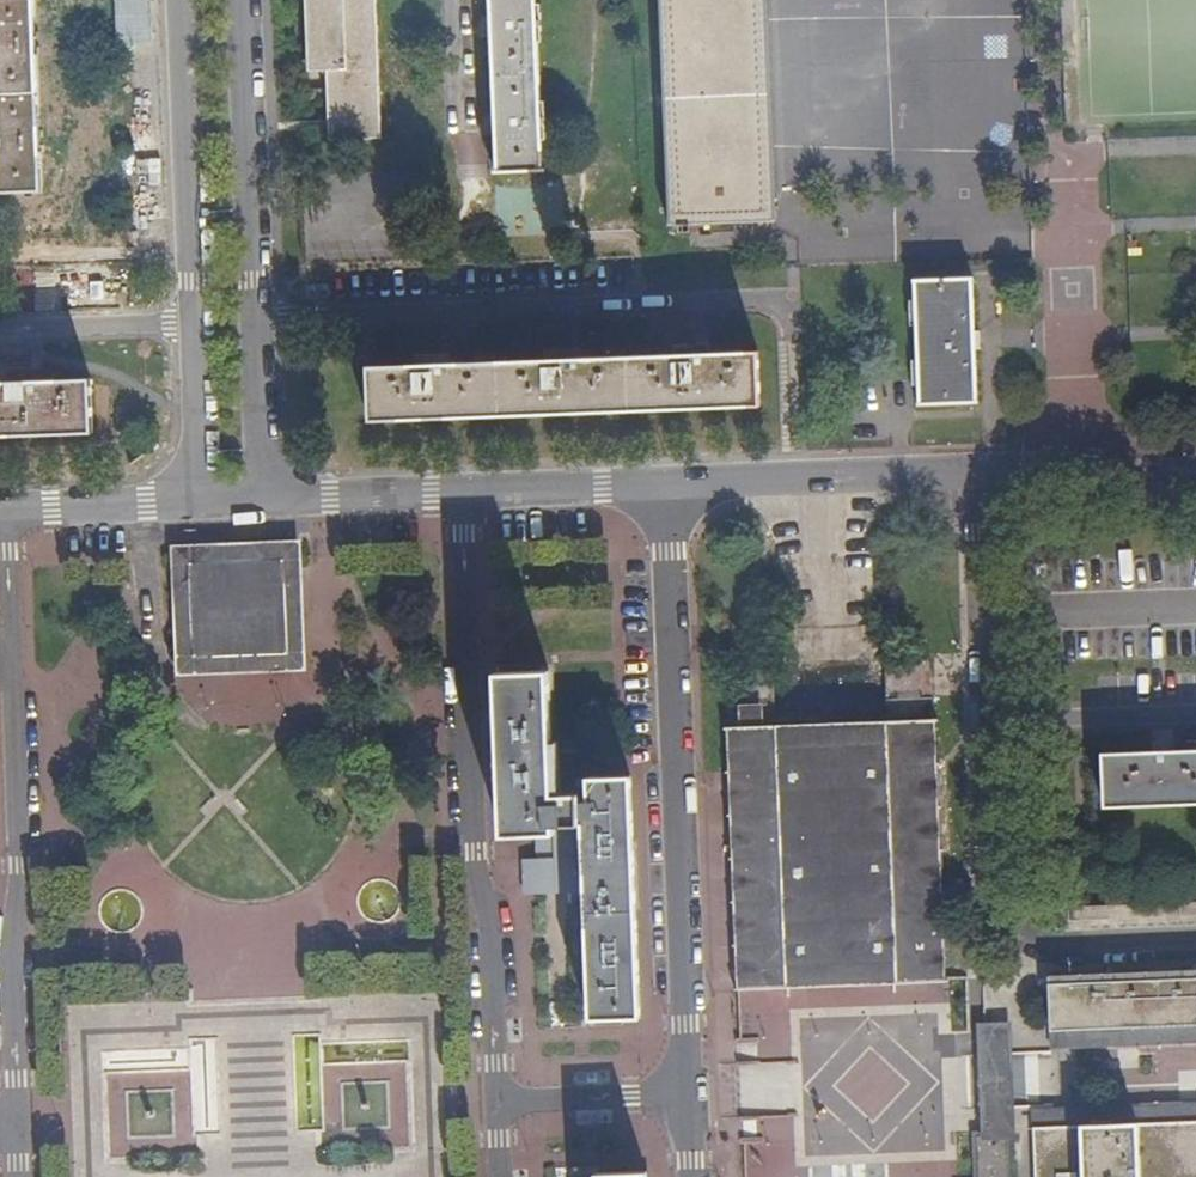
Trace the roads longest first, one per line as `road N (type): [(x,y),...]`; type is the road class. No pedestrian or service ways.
road 1 (residential): [(4,509),(23,865),(12,936),(18,1121)]
road 2 (residential): [(464,490),(475,853),(491,919),(497,1101)]
road 3 (residential): [(686,1092),(663,482)]
road 4 (residential): [(252,320),(759,301),(781,311),(790,331)]
road 5 (residential): [(1195,938),(1073,942),(1033,935),(1008,916),(997,885),(992,722)]
road 6 (residential): [(663,482),(988,467)]
road 7 (residential): [(252,320),(239,0)]
road 8 (residential): [(178,0),(191,318)]
road 9 (residential): [(988,467),(992,722)]
road 10 (residential): [(988,467),(1062,468),(1195,494)]
road 11 (residential): [(261,498),(464,490)]
road 12 (residential): [(992,722),(1195,715)]
road 13 (residential): [(464,490),(663,482)]
road 14 (residential): [(199,501),(4,509)]
road 15 (residential): [(191,318),(0,330)]
road 16 (residential): [(497,1101),(686,1092)]
road 17 (residential): [(191,318),(199,501)]
road 18 (residential): [(261,498),(252,320)]

